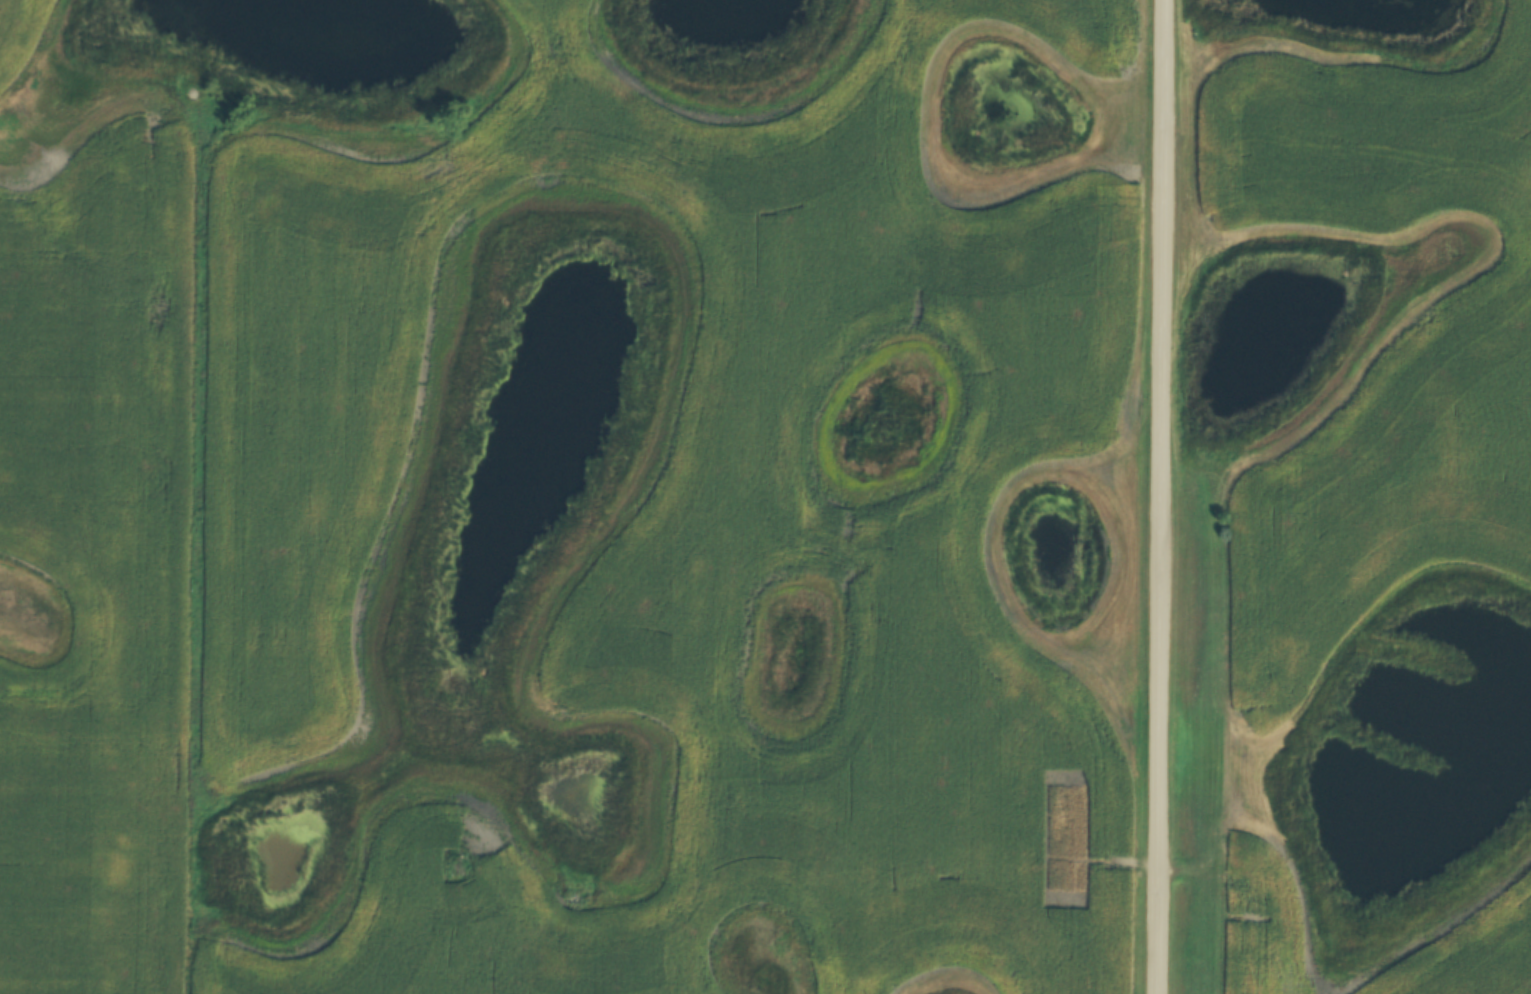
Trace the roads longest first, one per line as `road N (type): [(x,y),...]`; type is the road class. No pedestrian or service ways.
road 1 (tertiary): [(1166,993),(1173,0)]

